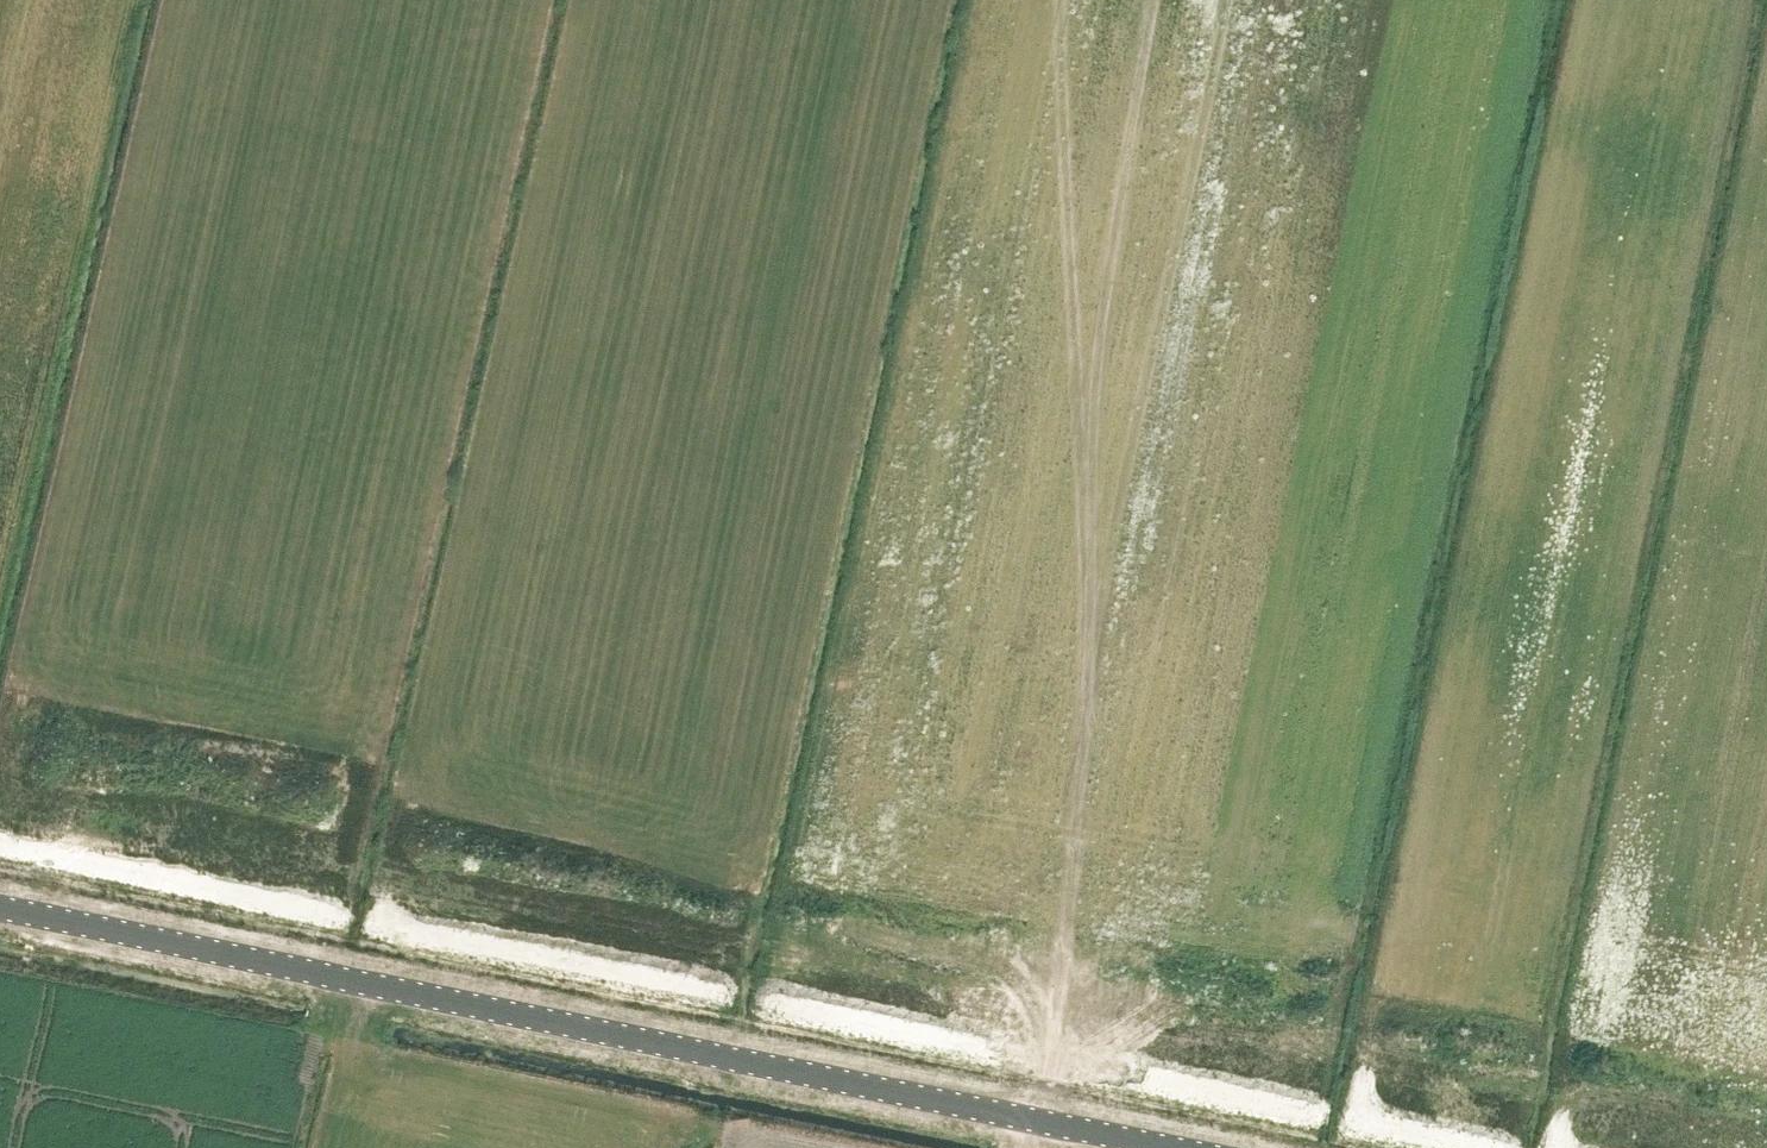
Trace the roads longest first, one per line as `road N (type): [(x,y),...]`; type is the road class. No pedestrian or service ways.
road 1 (unclassified): [(0,909),(1172,1147)]

